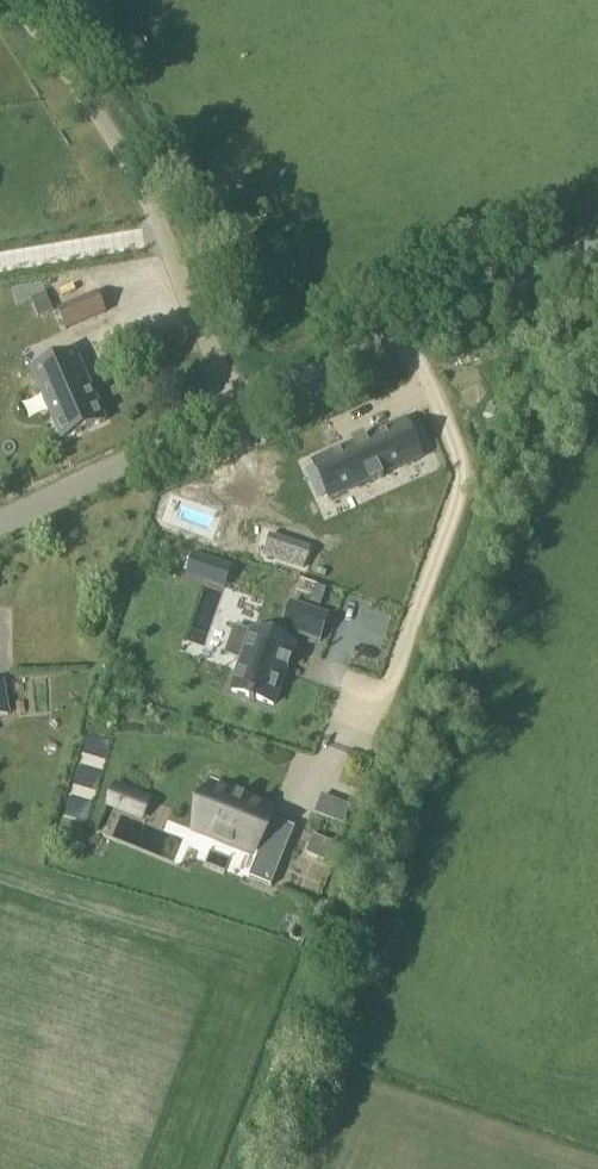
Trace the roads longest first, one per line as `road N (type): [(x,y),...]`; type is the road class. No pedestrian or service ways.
road 1 (unclassified): [(236,420),(118,154),(18,0)]
road 2 (unclassified): [(236,420),(597,250)]
road 3 (unclassified): [(0,531),(236,420)]

